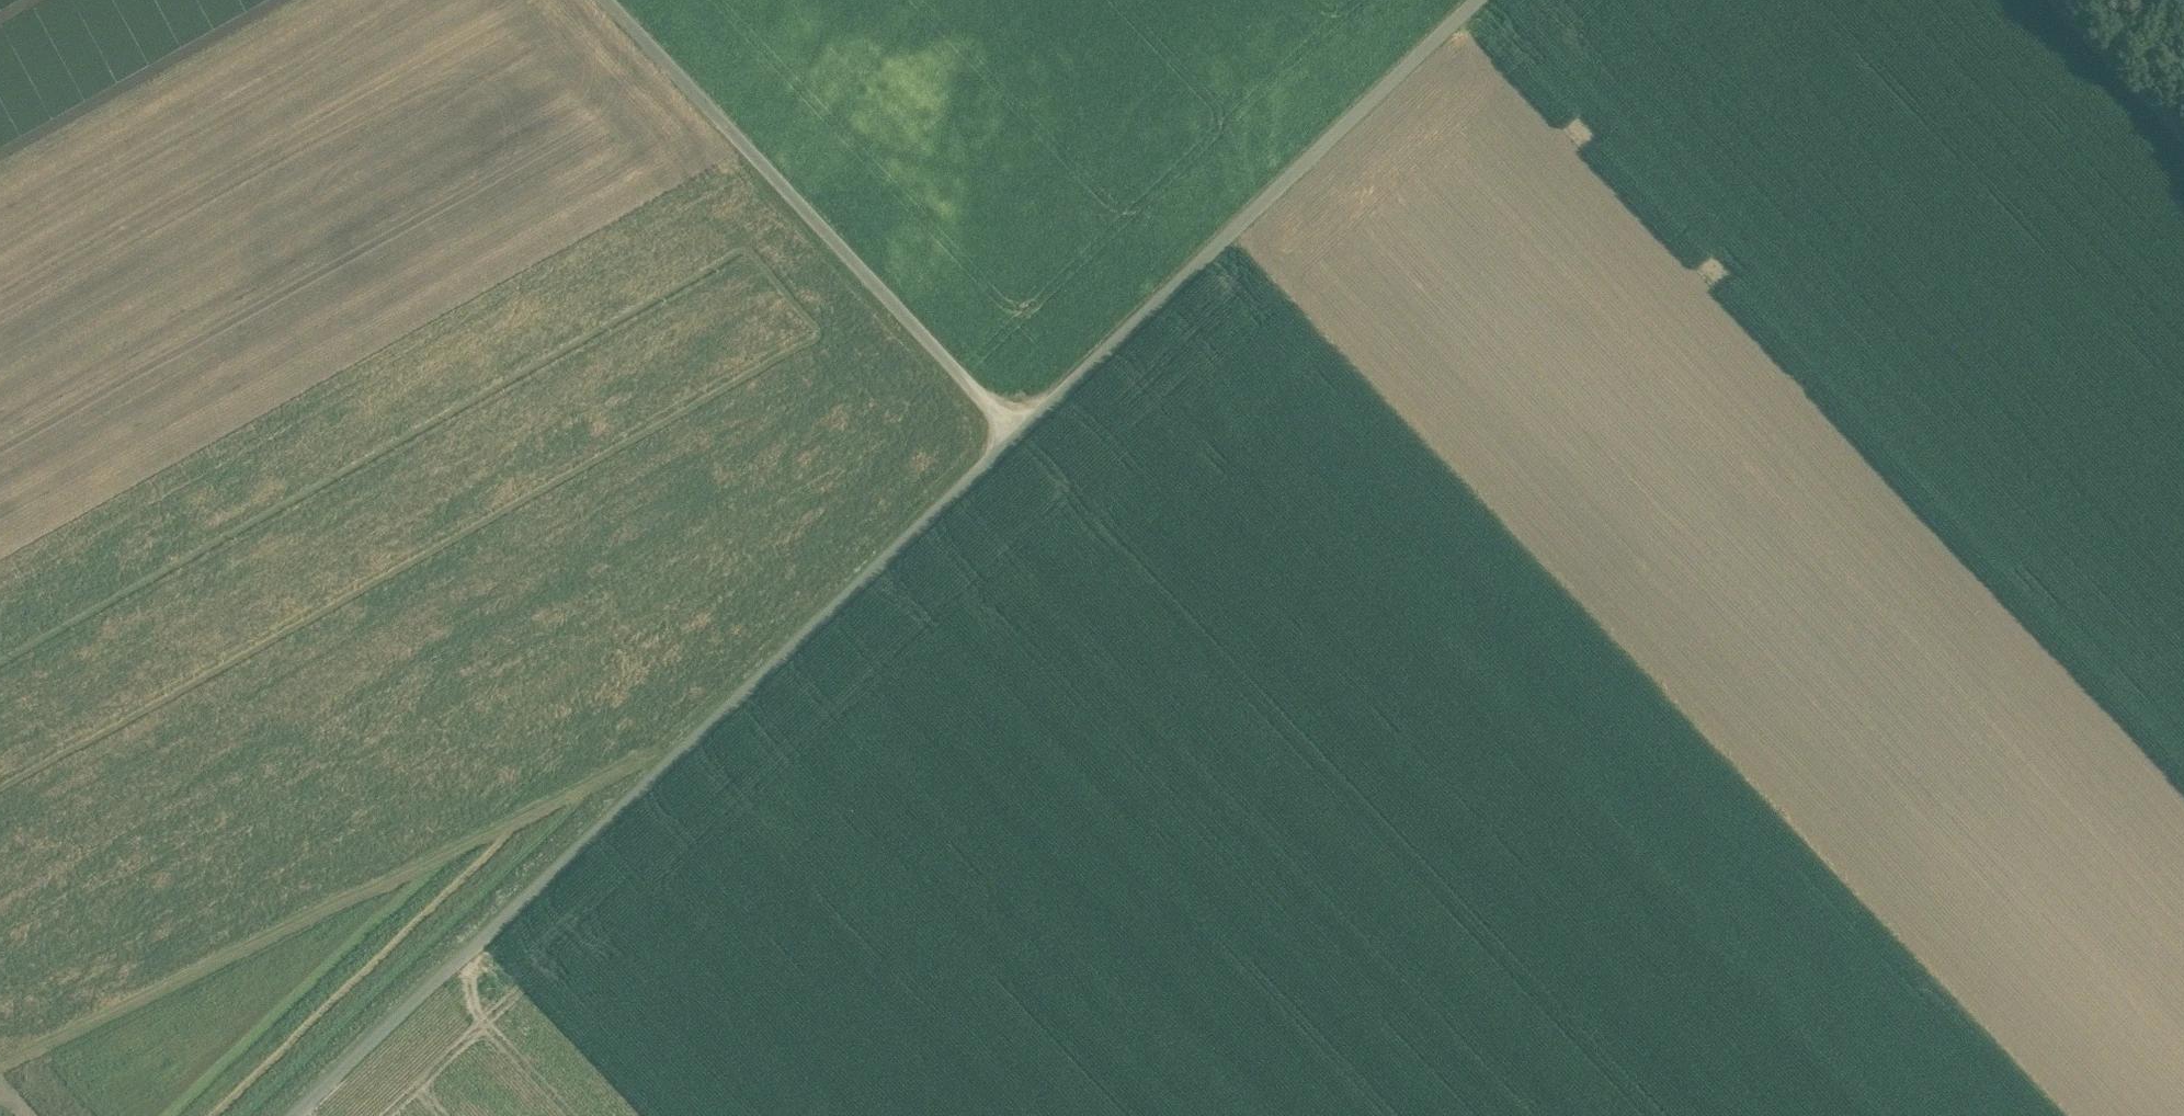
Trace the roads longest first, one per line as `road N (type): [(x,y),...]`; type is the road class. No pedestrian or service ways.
road 1 (unclassified): [(1476,0),(294,1115)]
road 2 (track): [(595,0),(1008,441)]
road 3 (unclassified): [(2183,170),(2015,0)]

